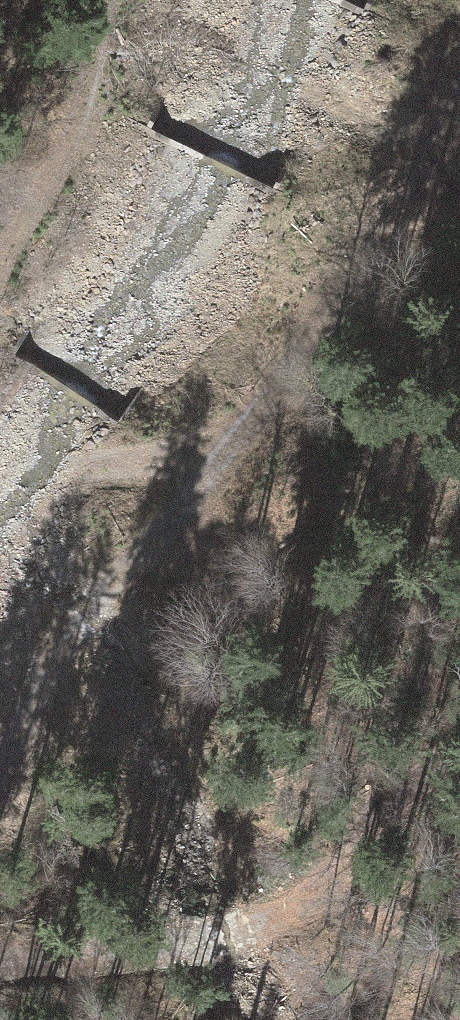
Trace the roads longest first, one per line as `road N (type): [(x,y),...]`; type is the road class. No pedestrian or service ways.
road 1 (track): [(459,120),(417,198),(93,595),(18,751),(0,771)]
road 2 (track): [(0,962),(301,859),(417,781),(459,764)]
road 3 (track): [(111,0),(53,158),(0,262)]

